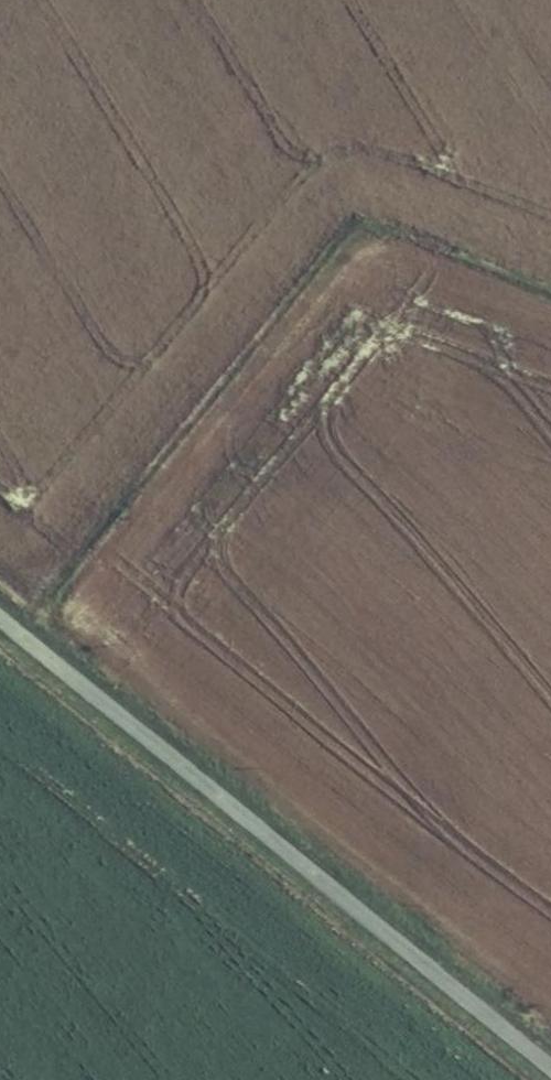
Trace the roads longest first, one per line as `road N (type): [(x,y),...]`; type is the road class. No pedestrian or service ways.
road 1 (unclassified): [(0,616),(550,1067)]

